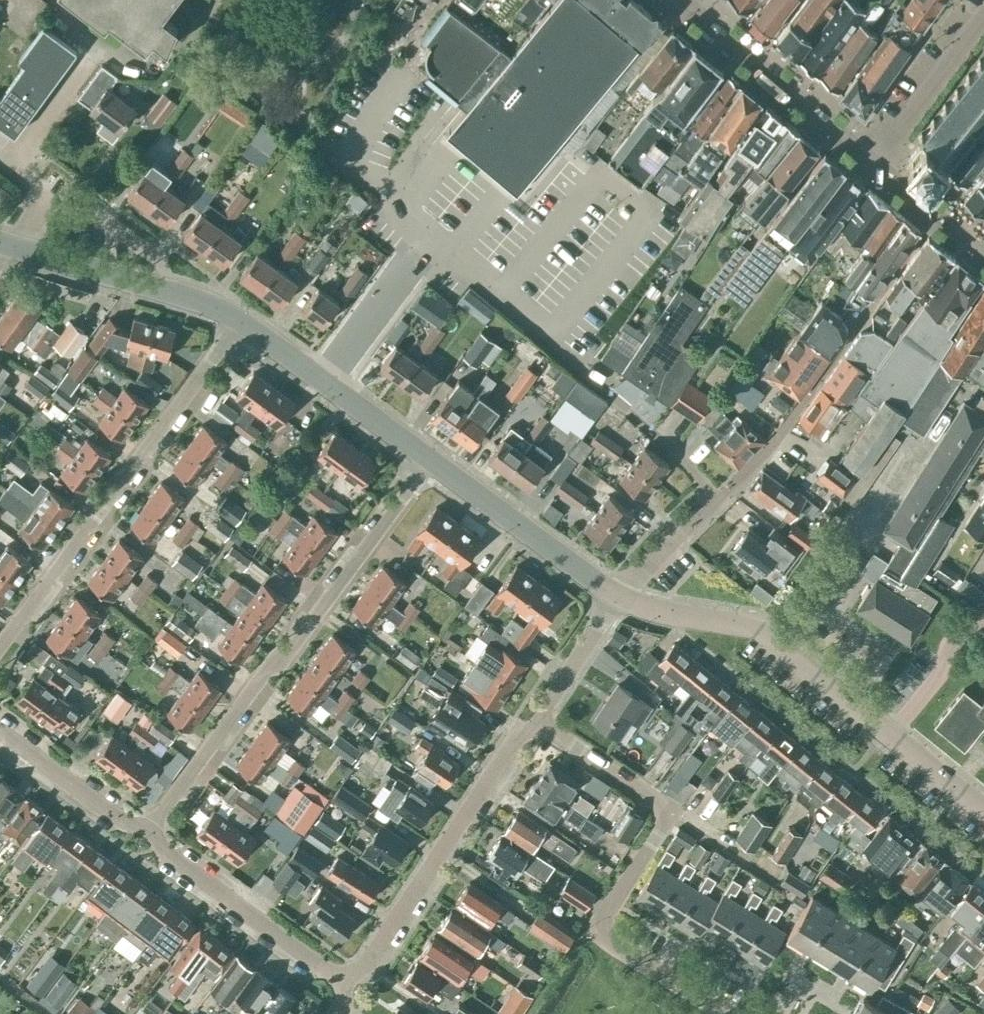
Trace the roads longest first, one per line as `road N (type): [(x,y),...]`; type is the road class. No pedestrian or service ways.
road 1 (residential): [(729,1013),(605,935),(606,915),(669,818),(664,801),(524,712)]
road 2 (residential): [(429,461),(147,830)]
road 3 (residential): [(240,322),(0,646)]
road 4 (residential): [(344,982),(366,961),(524,712)]
road 5 (tertiary): [(890,735),(760,632),(619,601)]
road 6 (residential): [(344,982),(165,851),(147,830)]
road 7 (unclassified): [(684,0),(875,160)]
road 8 (residential): [(172,293),(156,257),(54,186),(8,246)]
road 9 (tertiary): [(619,601),(429,461)]
road 10 (tertiary): [(429,461),(240,322)]
road 11 (residential): [(875,160),(983,13)]
road 12 (residential): [(147,830),(122,821),(0,731)]
road 13 (tertiary): [(172,293),(8,246)]
road 14 (residential): [(524,712),(619,601)]
road 15 (residential): [(983,634),(964,634),(890,735)]
road 16 (residential): [(619,601),(714,500)]
road 17 (tertiary): [(983,812),(890,735)]

